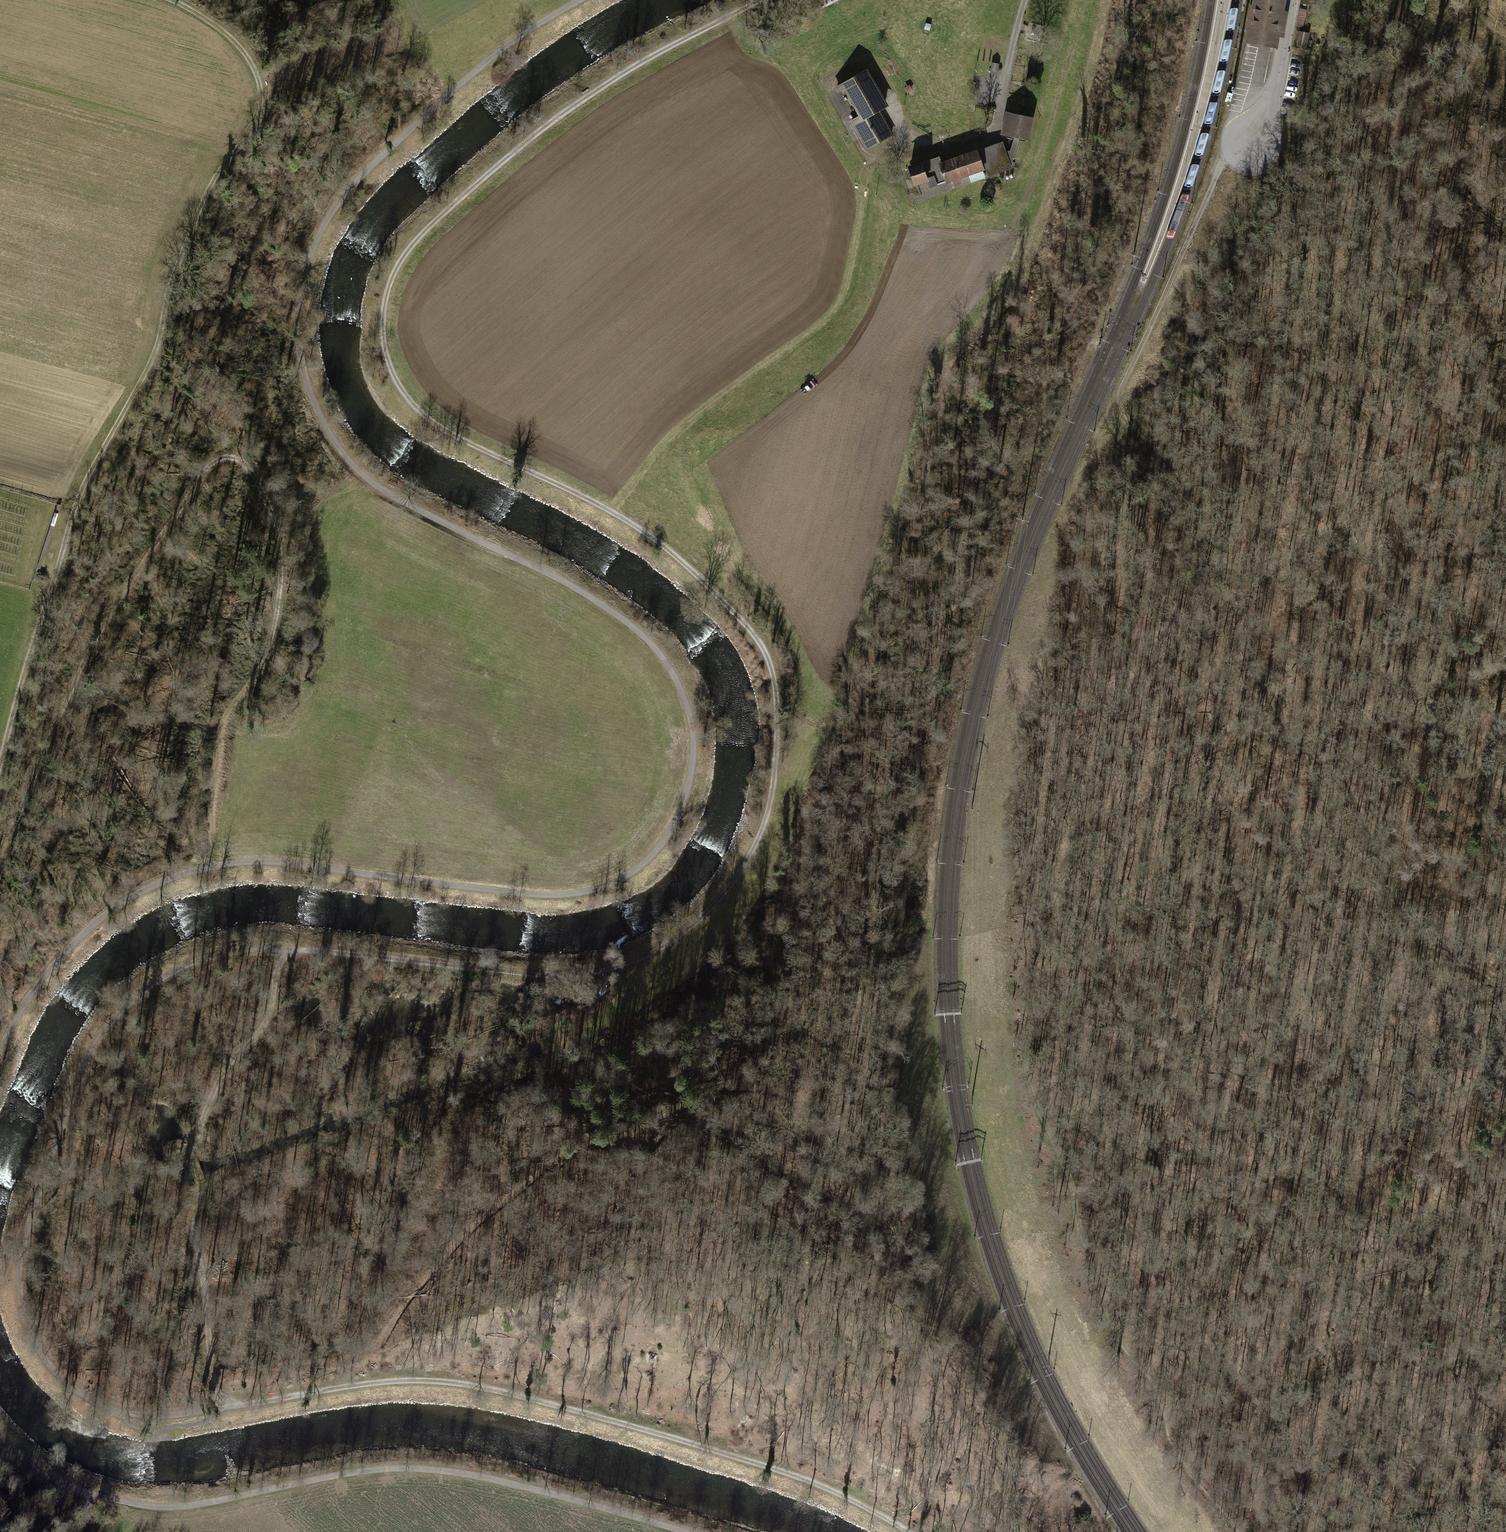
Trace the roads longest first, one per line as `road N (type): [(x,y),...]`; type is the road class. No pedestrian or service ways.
road 1 (track): [(58,1135),(97,1041),(116,1016),(198,959),(281,949),(573,975),(633,962),(679,936),(734,880),(755,844),(777,761),(776,694),(753,634),(711,587),(636,527),(435,424),(392,373),(383,310),(403,255),(488,173),(631,68),(760,0)]
road 2 (track): [(579,0),(520,35),(343,196),(307,263),(299,349),(322,421),(371,482),(563,581),(639,631),(661,656),(692,725),(685,798),(668,835),(627,876),(549,896),(272,862),(178,876),(116,906),(80,935),(37,986),(0,1052)]
road 3 (track): [(908,1531),(792,1474),(497,1389),(390,1381),(159,1416),(99,1405),(49,1364),(21,1305),(27,1226),(58,1135)]
road 4 (track): [(1239,1531),(1189,1475),(1146,1377),(1083,1275),(1073,1183),(1026,1063),(1047,996),(1087,781),(1102,746),(1141,676),(1215,621)]
road 5 (track): [(0,847),(122,592),(213,461),(225,455),(252,471),(274,523),(278,603),(266,653),(223,720),(211,867)]
road 6 (track): [(169,0),(238,46),(254,70),(258,115),(201,203),(146,370),(75,508),(0,762)]
road 7 (track): [(213,1371),(368,1348),(461,1236),(547,1165),(631,1134),(675,1106),(738,1088),(781,1094),(875,1128)]
road 8 (track): [(0,1439),(48,1476),(156,1509),(383,1468),(448,1470),(678,1531)]
road 9 (track): [(1224,622),(1297,741),(1336,775),(1443,1001),(1458,1026),(1488,1051),(1505,1100)]
road 10 (track): [(1215,621),(1185,486),(1124,418),(1117,397),(1224,164),(1253,146)]
road 11 (track): [(223,1407),(198,1274),(194,1144),(227,1066),(270,1011),(281,949)]
road 12 (track): [(1215,621),(1224,622),(1280,562),(1397,486),(1465,447),(1505,441)]
road 13 (unclassified): [(1025,0),(1001,121),(983,141),(943,149),(917,142),(894,109)]
road 14 (unclassified): [(1253,146),(1272,101),(1291,0)]

